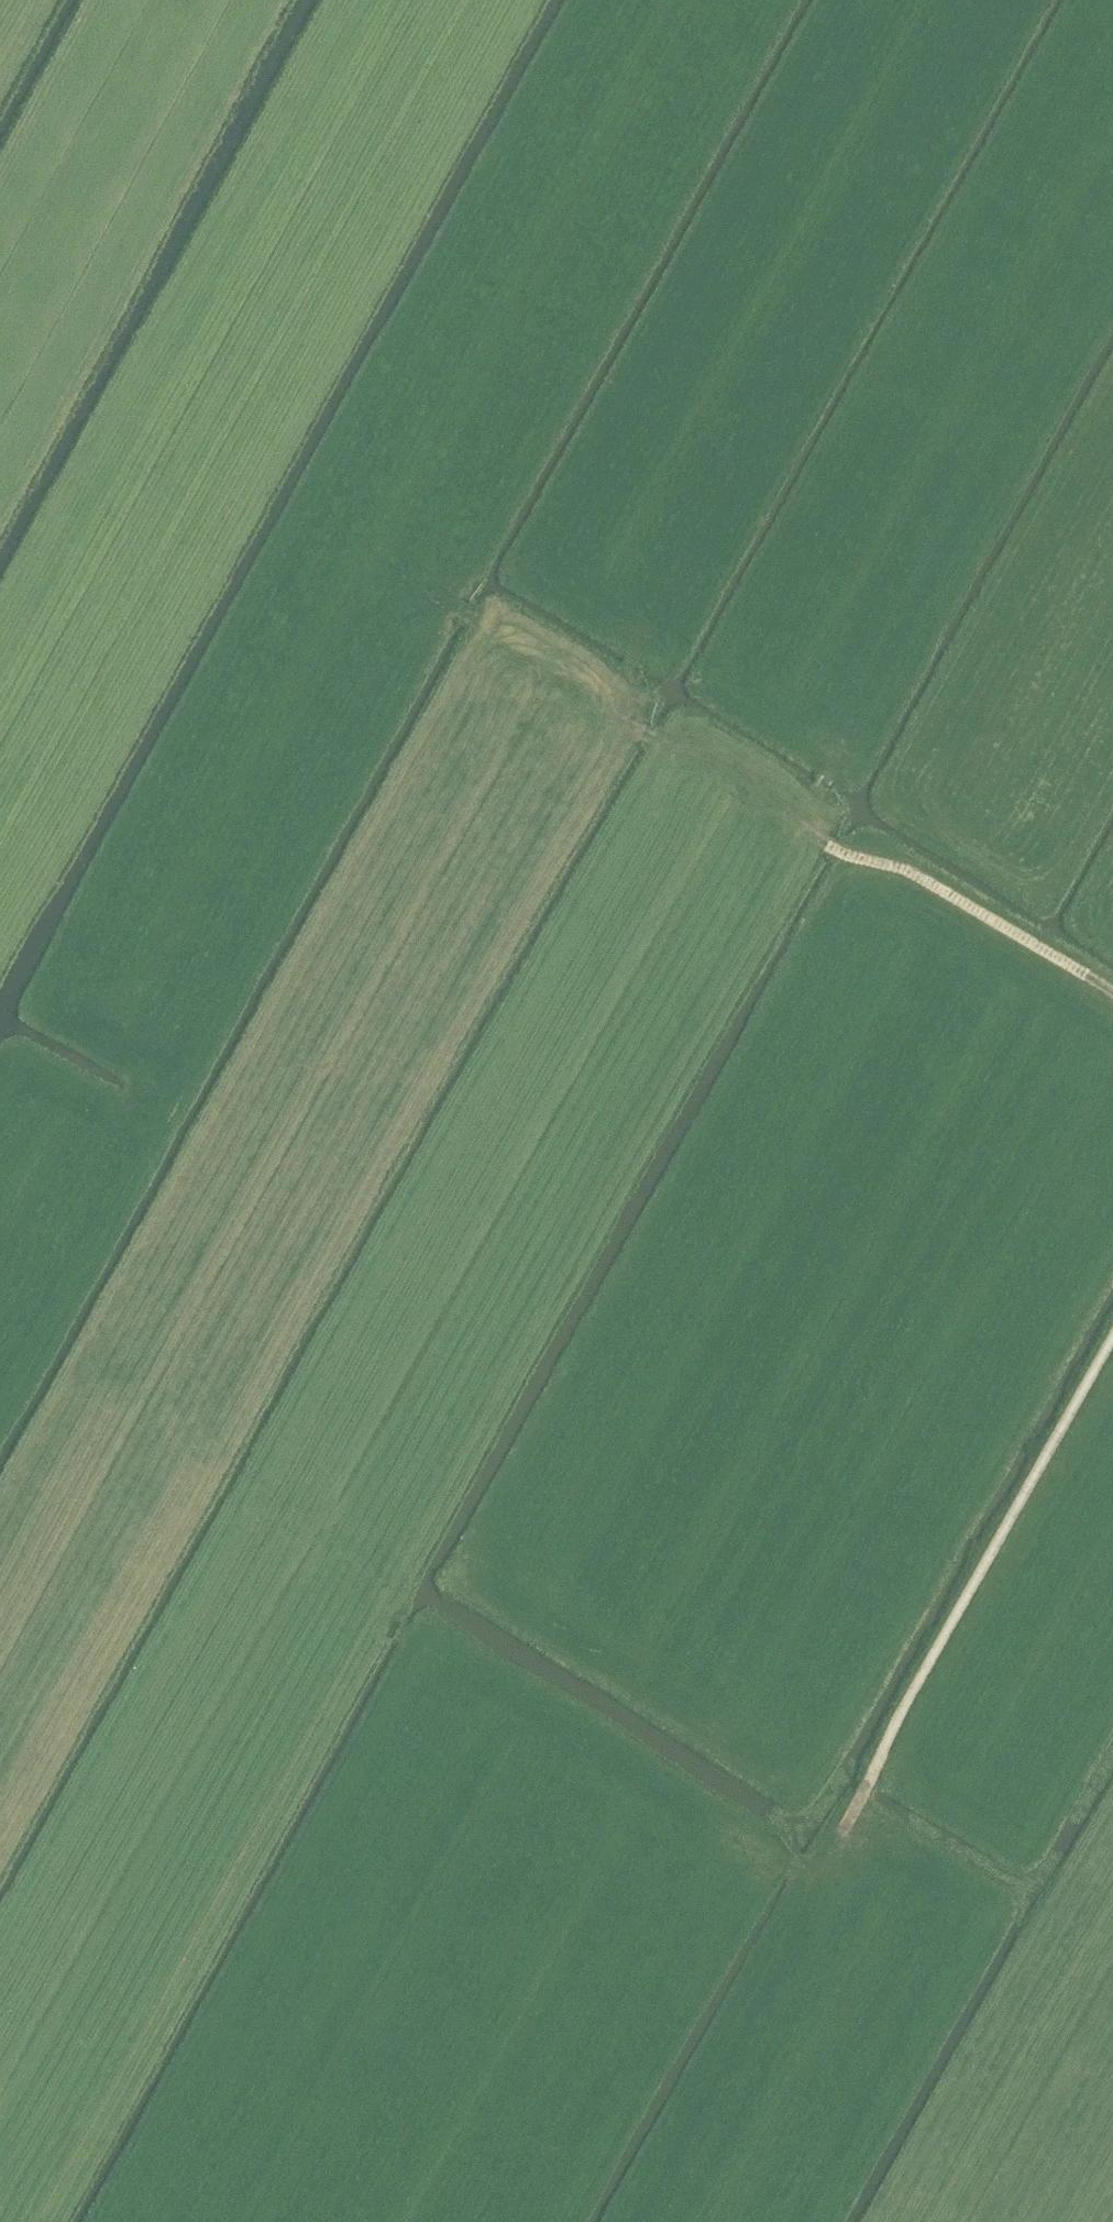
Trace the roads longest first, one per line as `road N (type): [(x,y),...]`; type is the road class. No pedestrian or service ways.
road 1 (track): [(873,1761),(1112,1332)]

